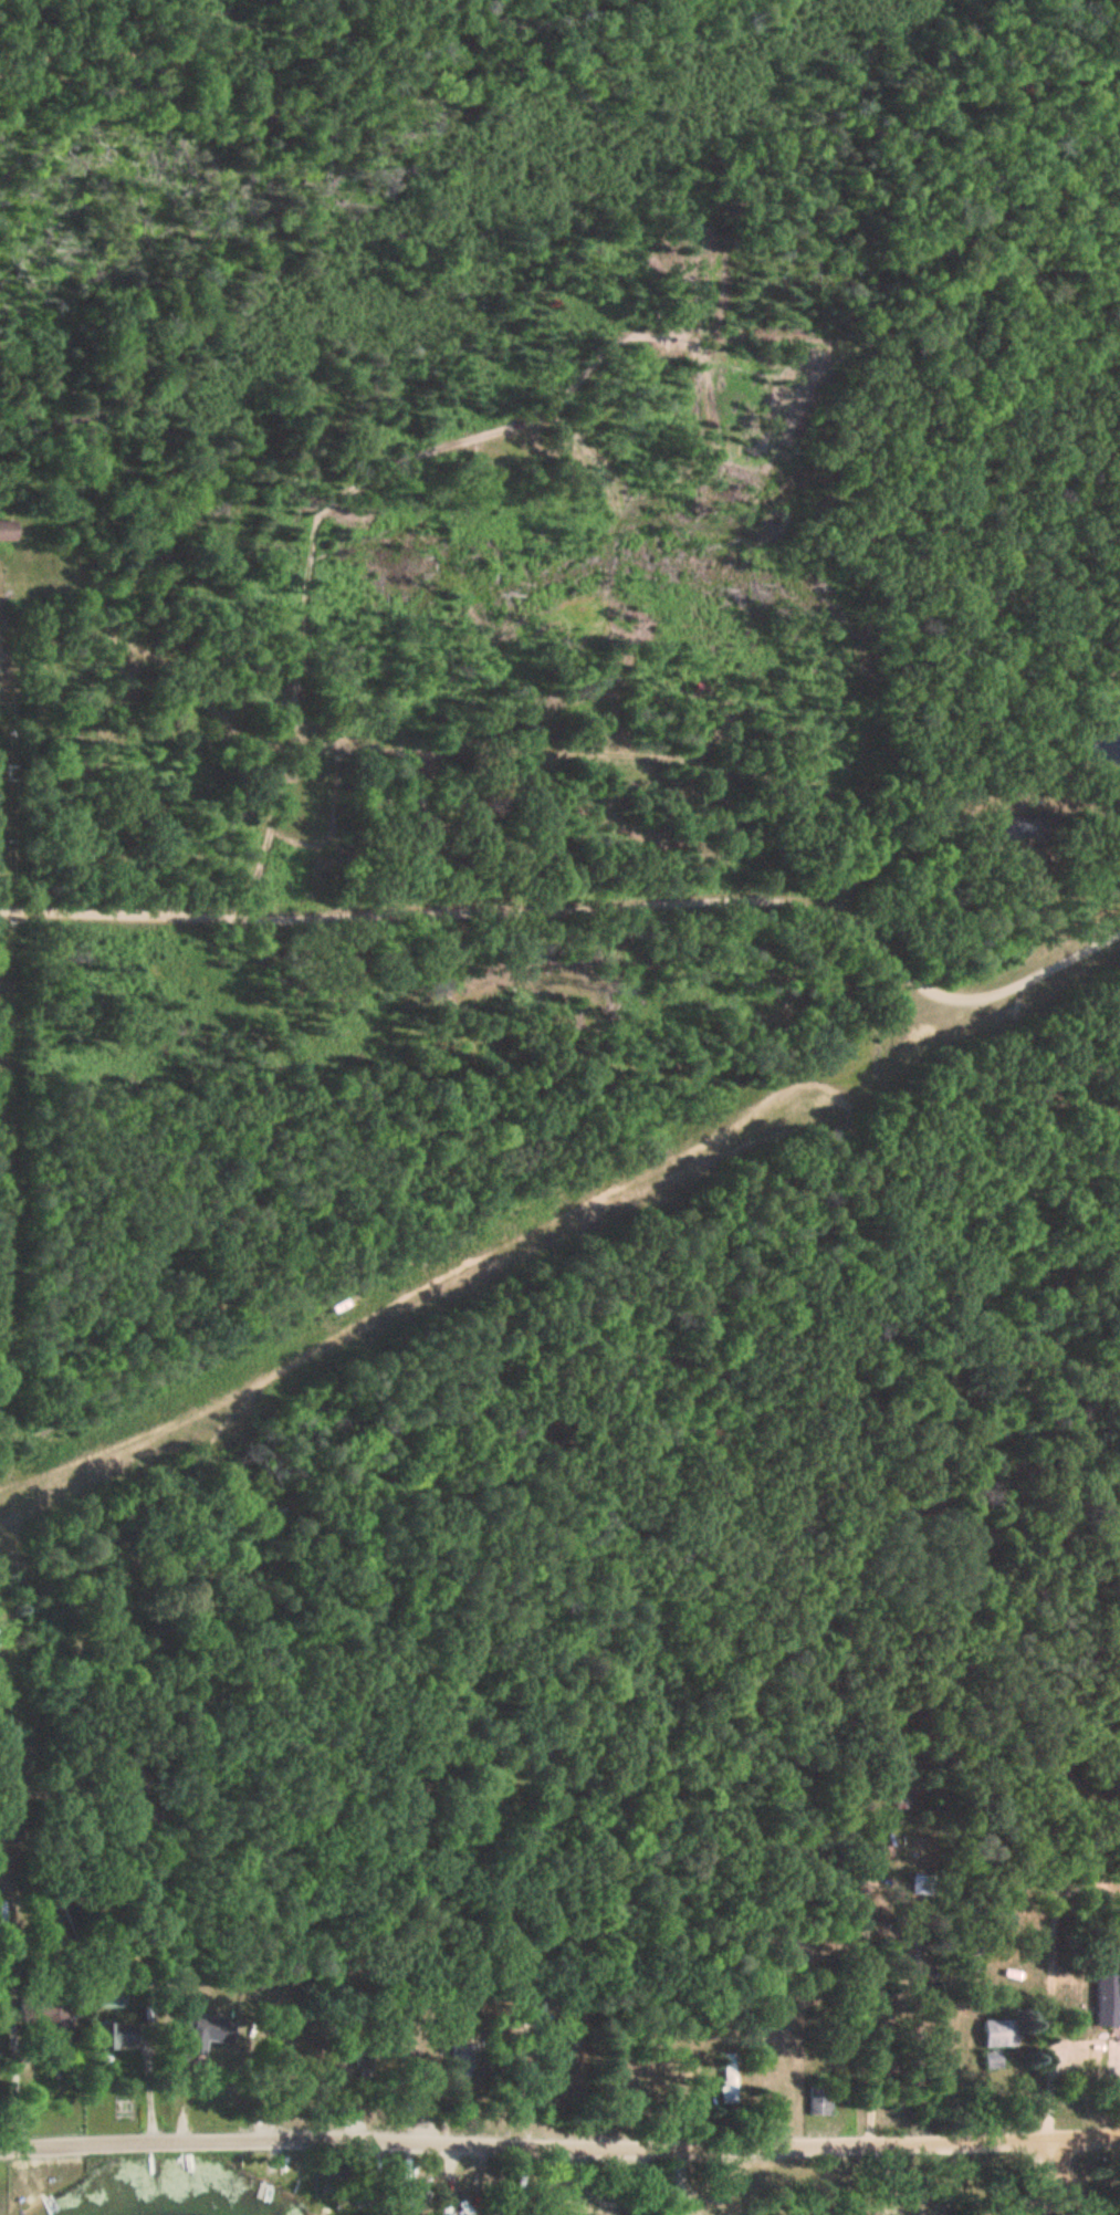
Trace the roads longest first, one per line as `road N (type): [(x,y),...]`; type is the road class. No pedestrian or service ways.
road 1 (residential): [(0,2143),(1119,2141)]

